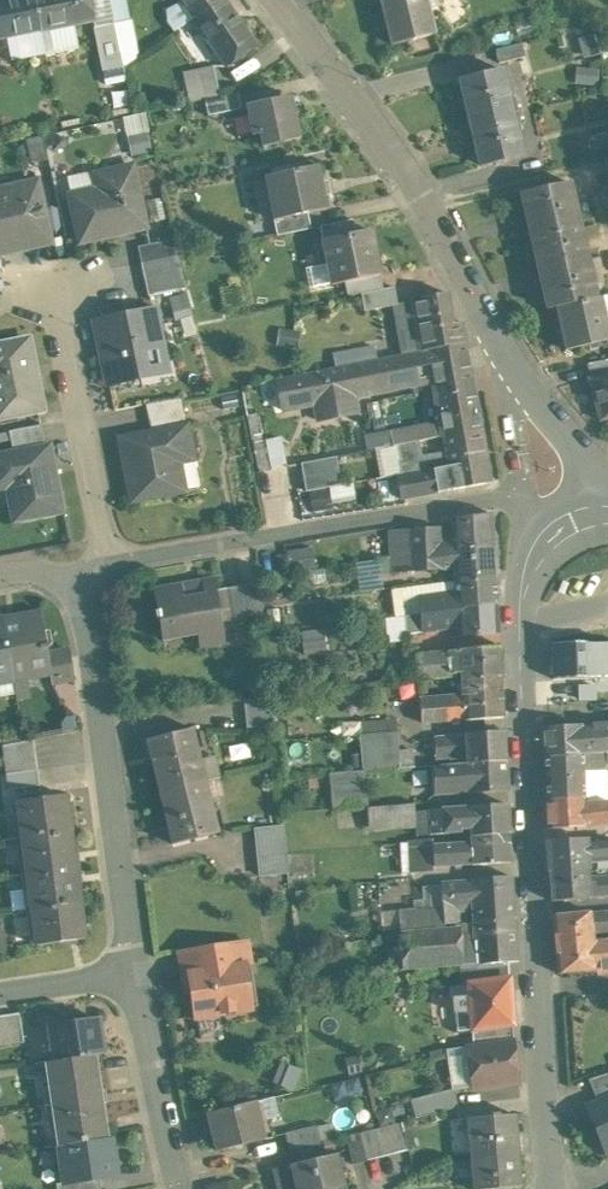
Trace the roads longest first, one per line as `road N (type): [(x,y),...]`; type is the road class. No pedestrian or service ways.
road 1 (residential): [(555,516),(532,547),(520,622),(550,1188)]
road 2 (unclassified): [(600,504),(589,464),(489,327),(423,183),(277,0)]
road 3 (residential): [(555,516),(533,503),(490,499),(116,560)]
road 4 (residential): [(89,571),(140,974)]
road 5 (residential): [(116,560),(53,277)]
road 6 (residential): [(140,974),(189,1188)]
road 7 (residential): [(140,974),(0,996)]

